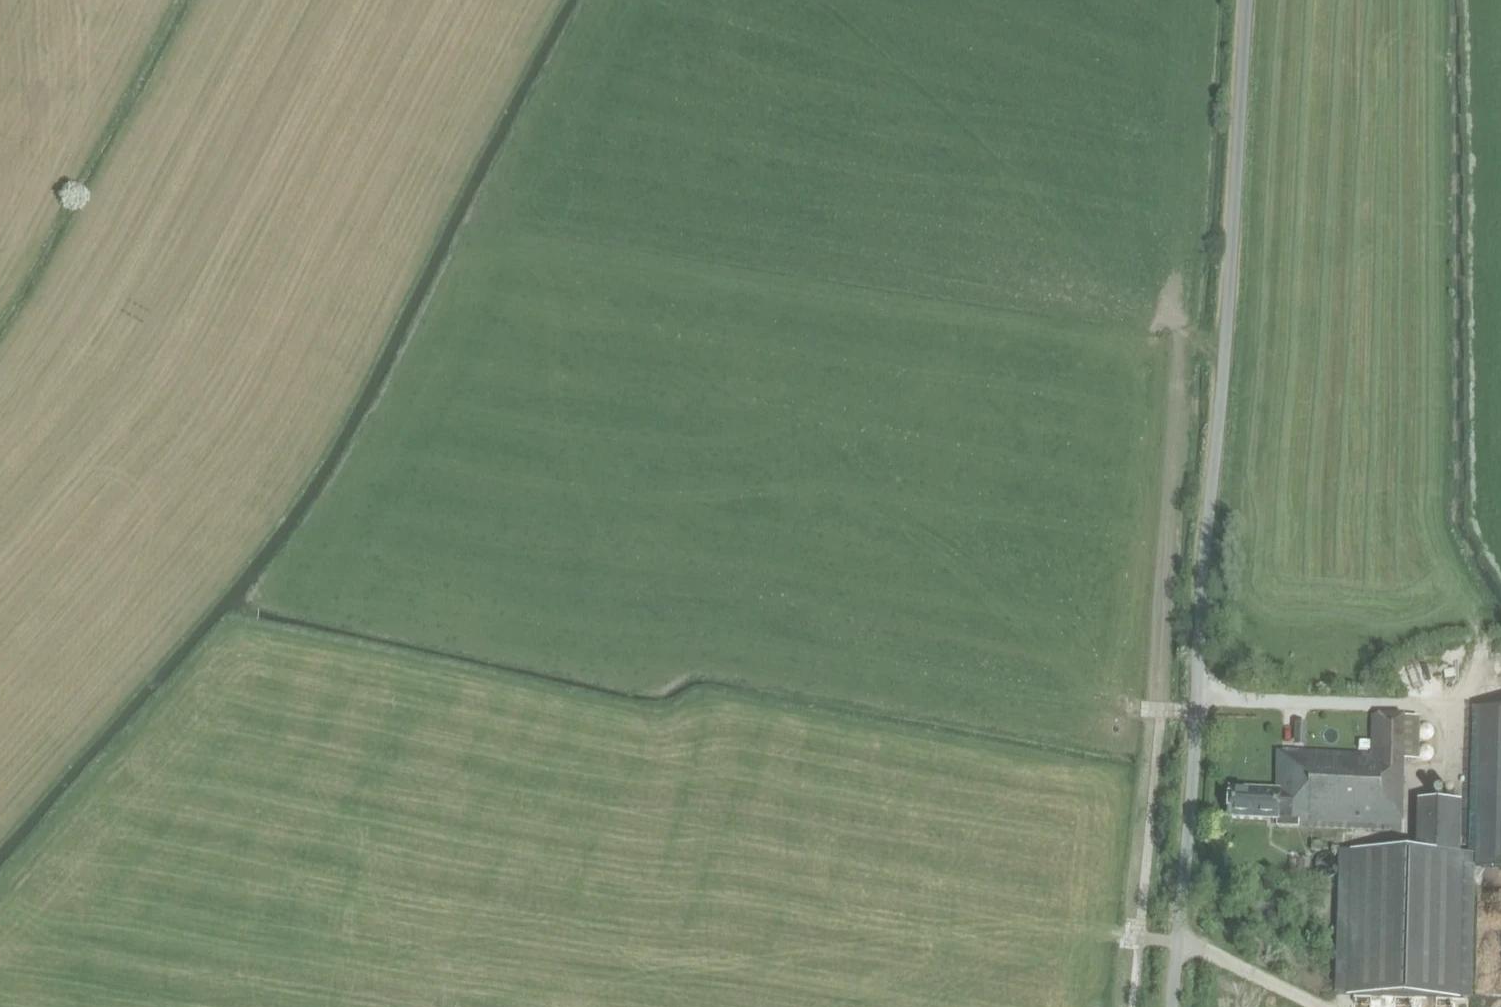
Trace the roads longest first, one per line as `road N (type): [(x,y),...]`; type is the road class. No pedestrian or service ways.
road 1 (unclassified): [(1170,1006),(1246,0)]

